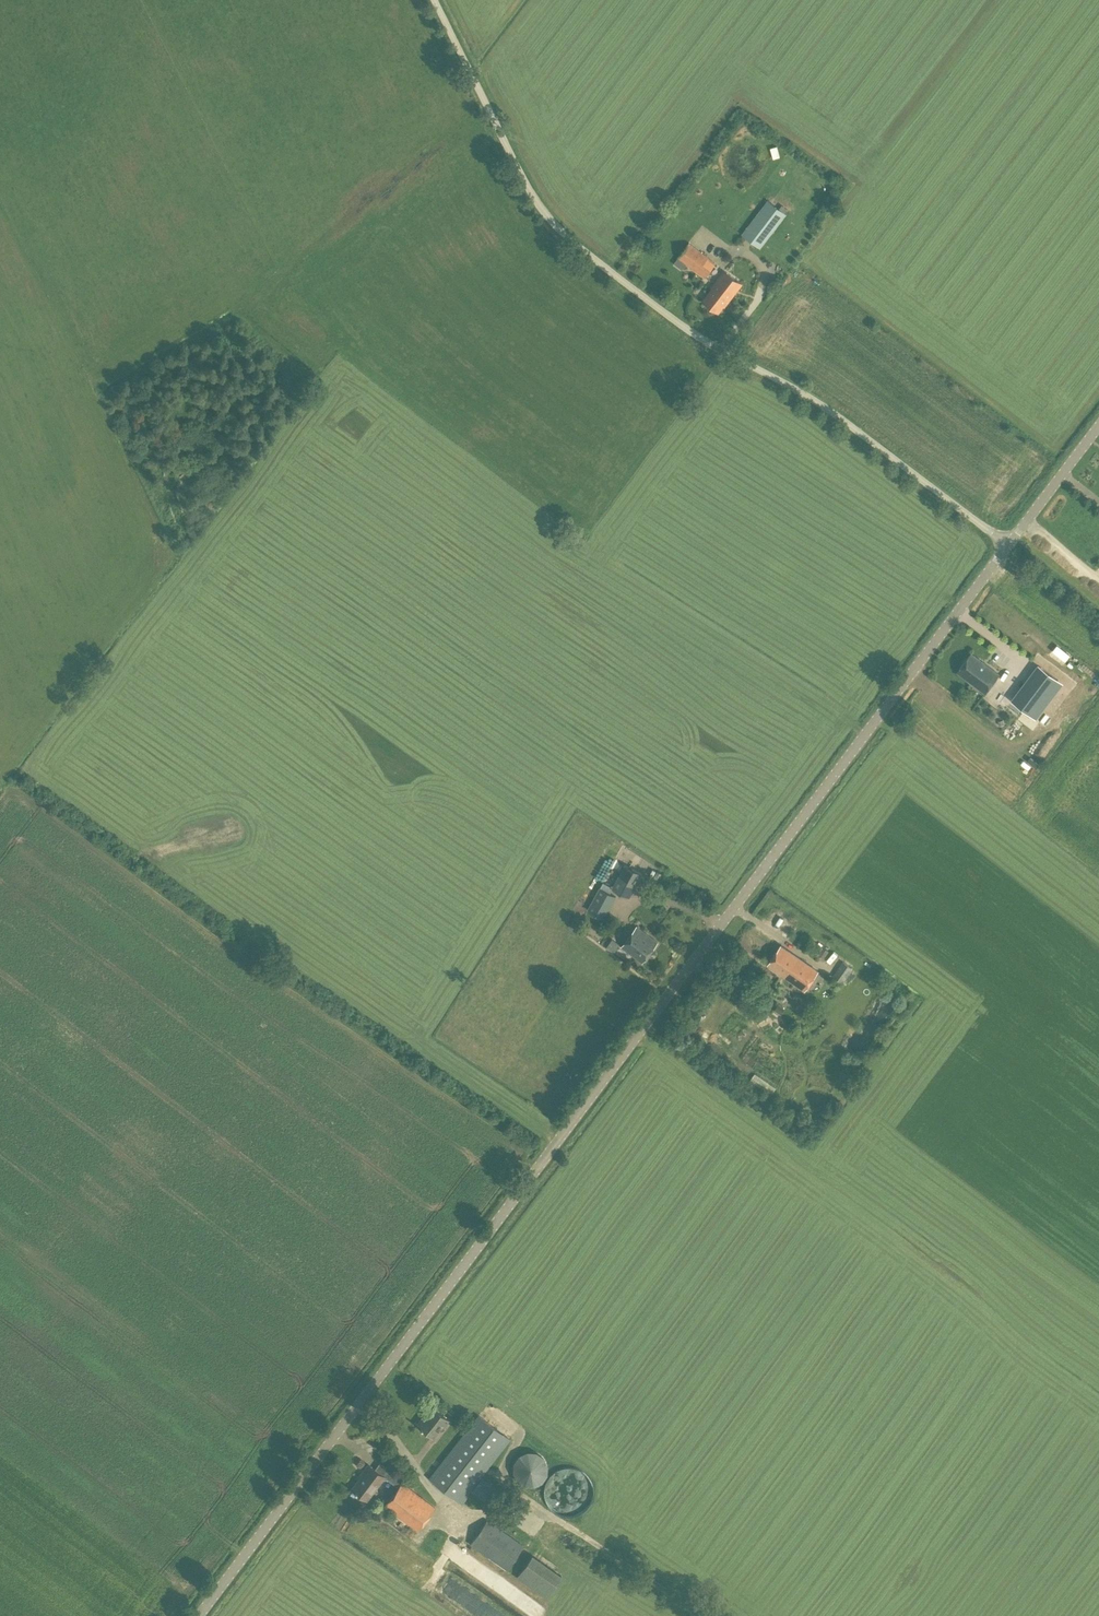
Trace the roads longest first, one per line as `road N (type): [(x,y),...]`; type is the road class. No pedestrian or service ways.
road 1 (unclassified): [(200,1615),(1008,553)]
road 2 (unclassified): [(1008,553),(808,400),(688,336),(565,234),(530,193),(434,0)]
road 3 (unclassified): [(1008,553),(1098,431)]

